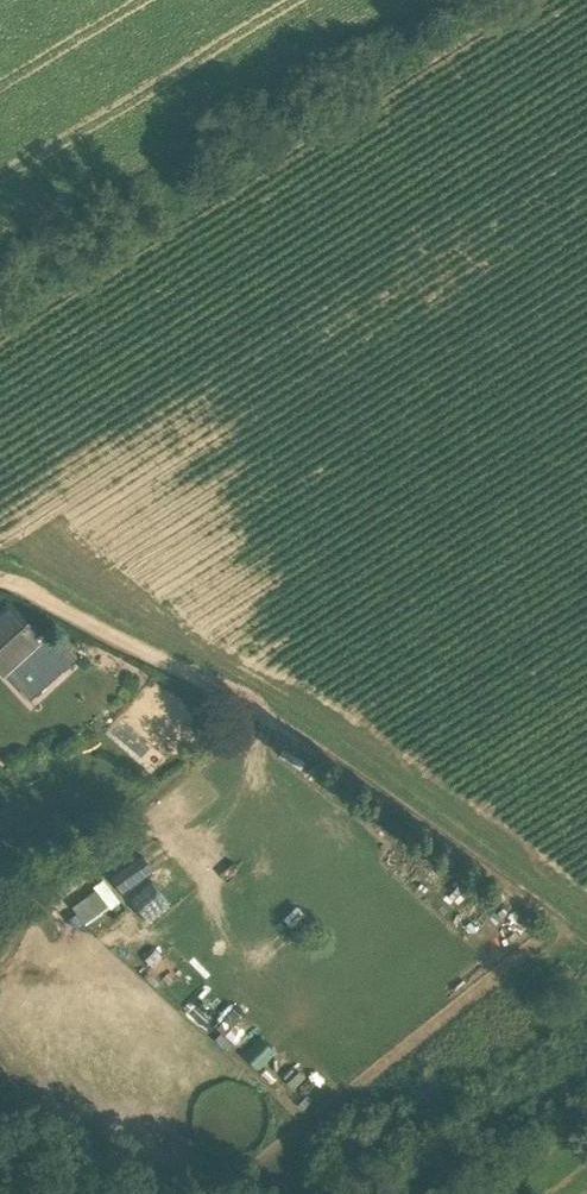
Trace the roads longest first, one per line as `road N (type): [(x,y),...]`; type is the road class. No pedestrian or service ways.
road 1 (track): [(586,936),(286,717),(3,565)]

